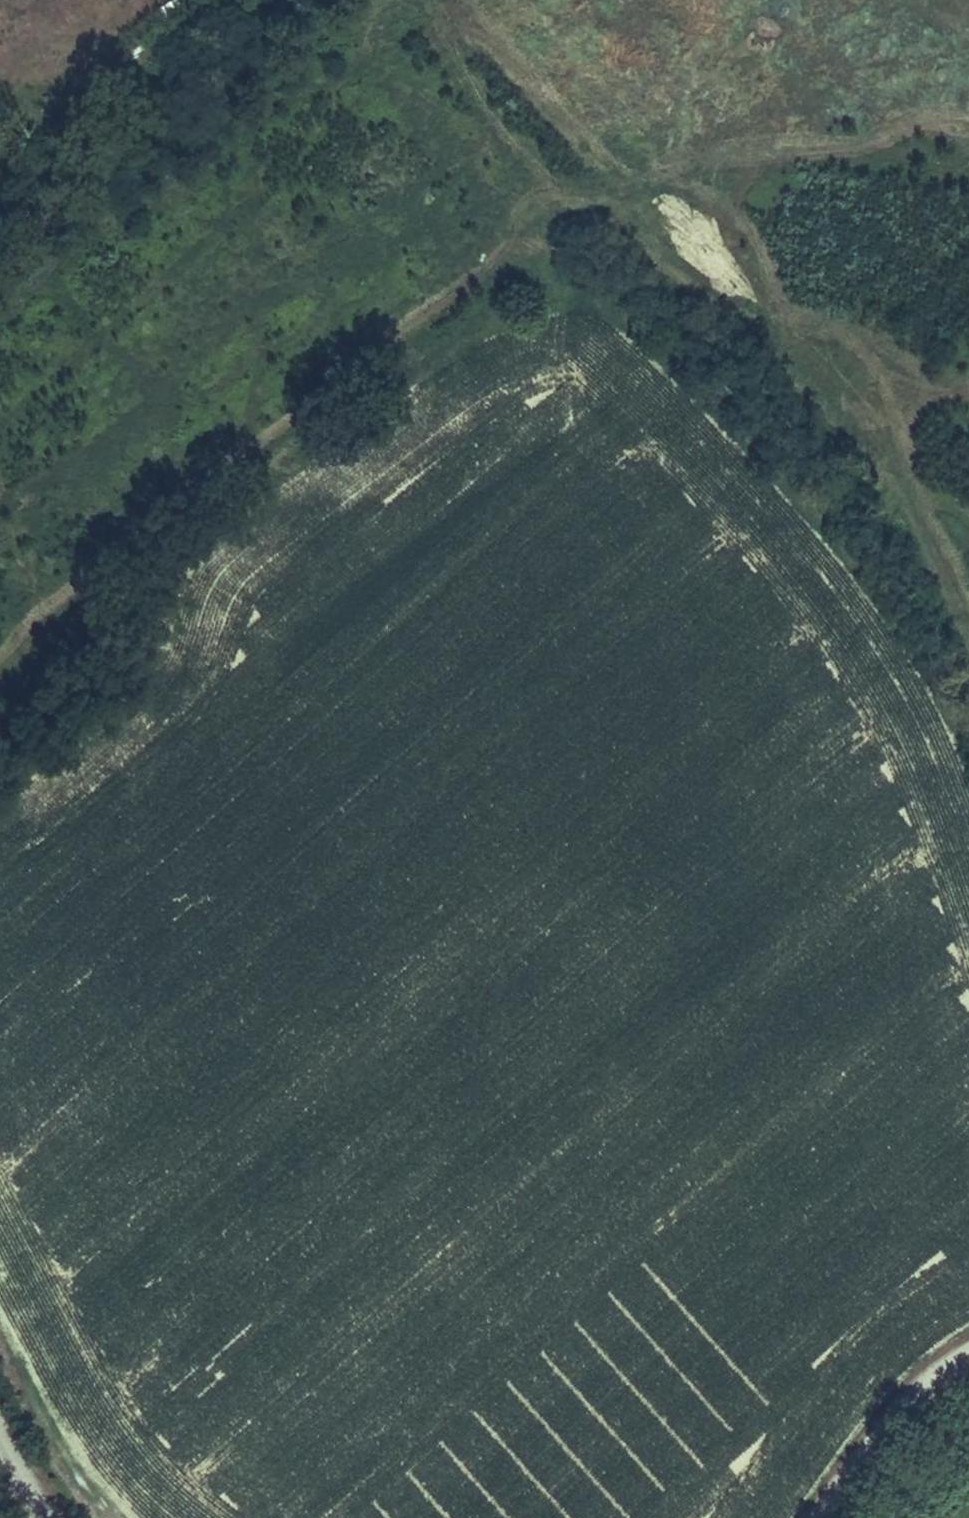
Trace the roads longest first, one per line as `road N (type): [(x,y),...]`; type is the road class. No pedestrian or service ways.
road 1 (unclassified): [(810,1517),(848,1461),(968,1352)]

